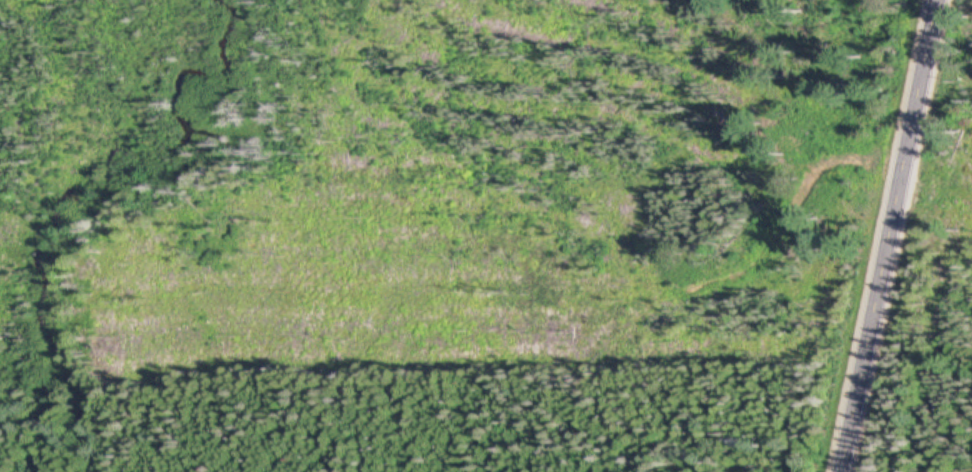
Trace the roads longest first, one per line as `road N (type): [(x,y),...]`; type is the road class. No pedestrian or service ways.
road 1 (secondary): [(843,471),(939,0)]

